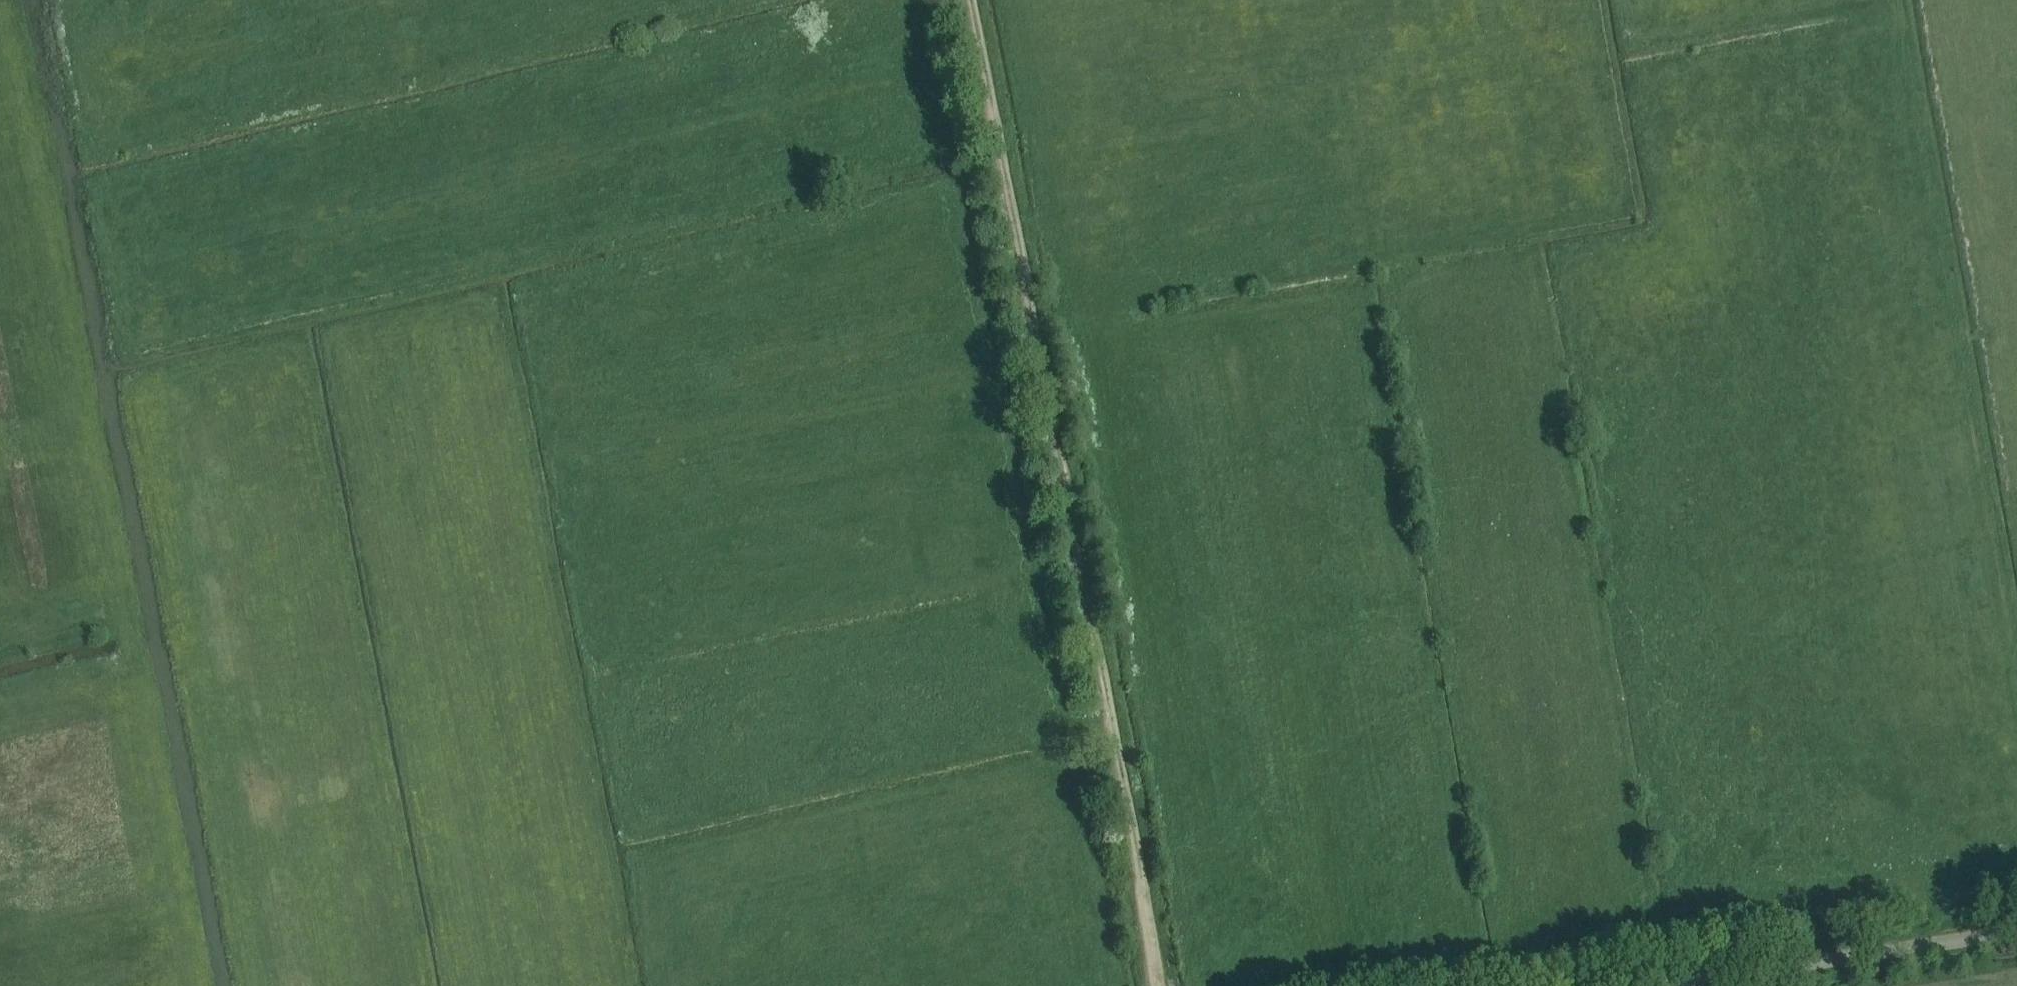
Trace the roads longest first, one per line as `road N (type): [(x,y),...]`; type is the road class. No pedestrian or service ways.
road 1 (track): [(1158,985),(969,0)]
road 2 (unclassified): [(1646,985),(2016,929)]

